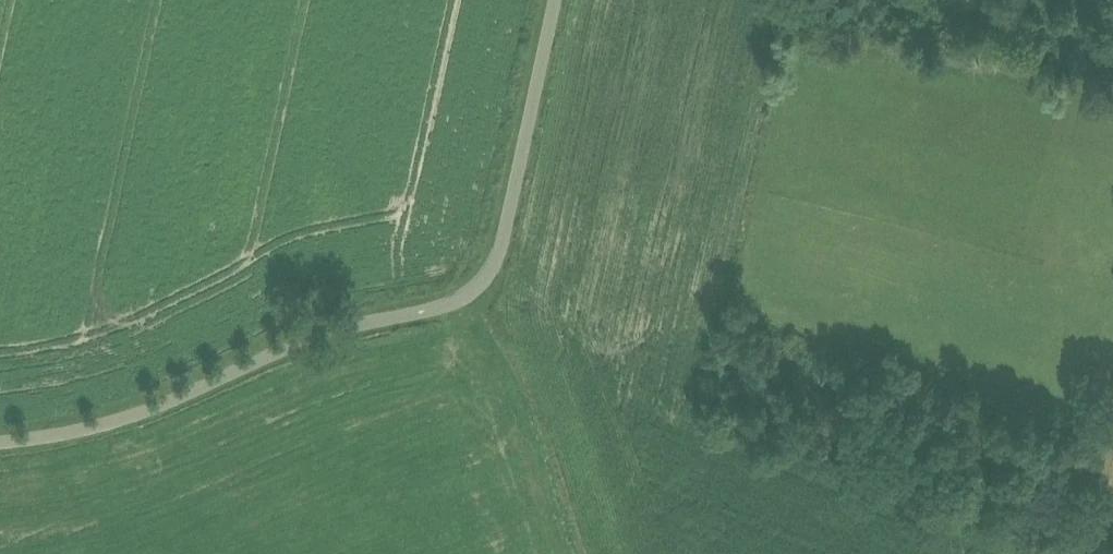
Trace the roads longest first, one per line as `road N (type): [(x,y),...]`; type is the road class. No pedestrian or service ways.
road 1 (unclassified): [(0,437),(106,419),(286,343),(464,296),(487,262),(549,0)]

